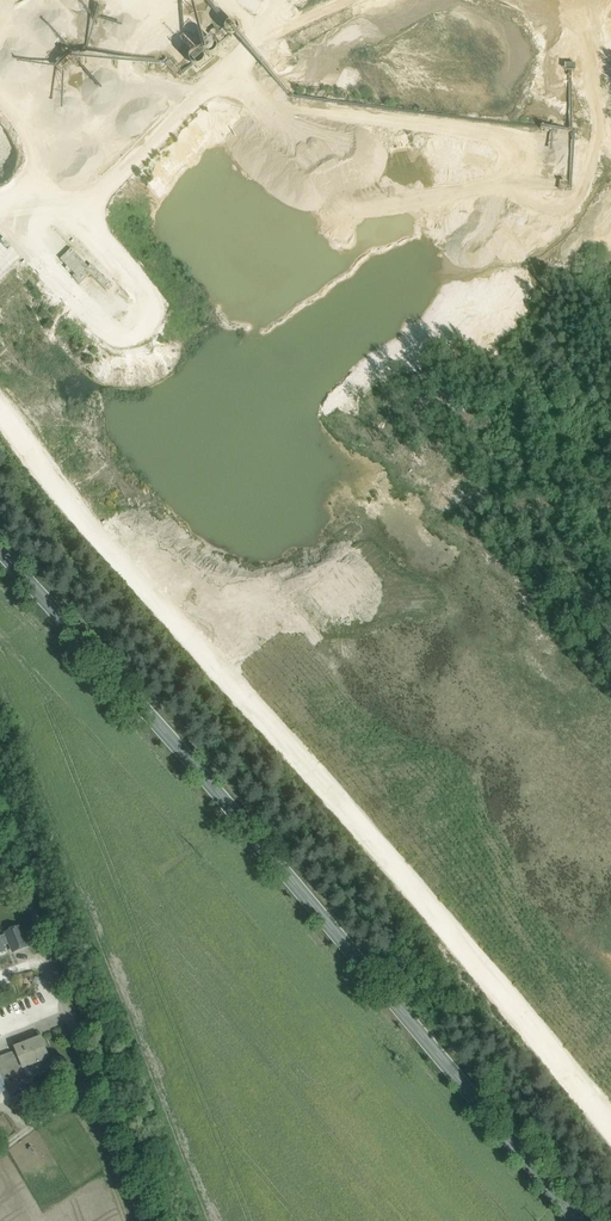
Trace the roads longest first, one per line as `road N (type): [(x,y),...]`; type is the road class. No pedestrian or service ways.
road 1 (track): [(610,1140),(387,863),(68,505),(0,404)]
road 2 (tertiary): [(582,1220),(0,538)]
road 3 (track): [(216,84),(296,117),(482,130),(514,147),(507,196),(477,240),(192,415)]
road 4 (unclassified): [(0,810),(142,1220)]
road 5 (track): [(332,0),(238,62),(100,200)]
road 6 (track): [(185,420),(192,415),(161,379),(0,217)]

